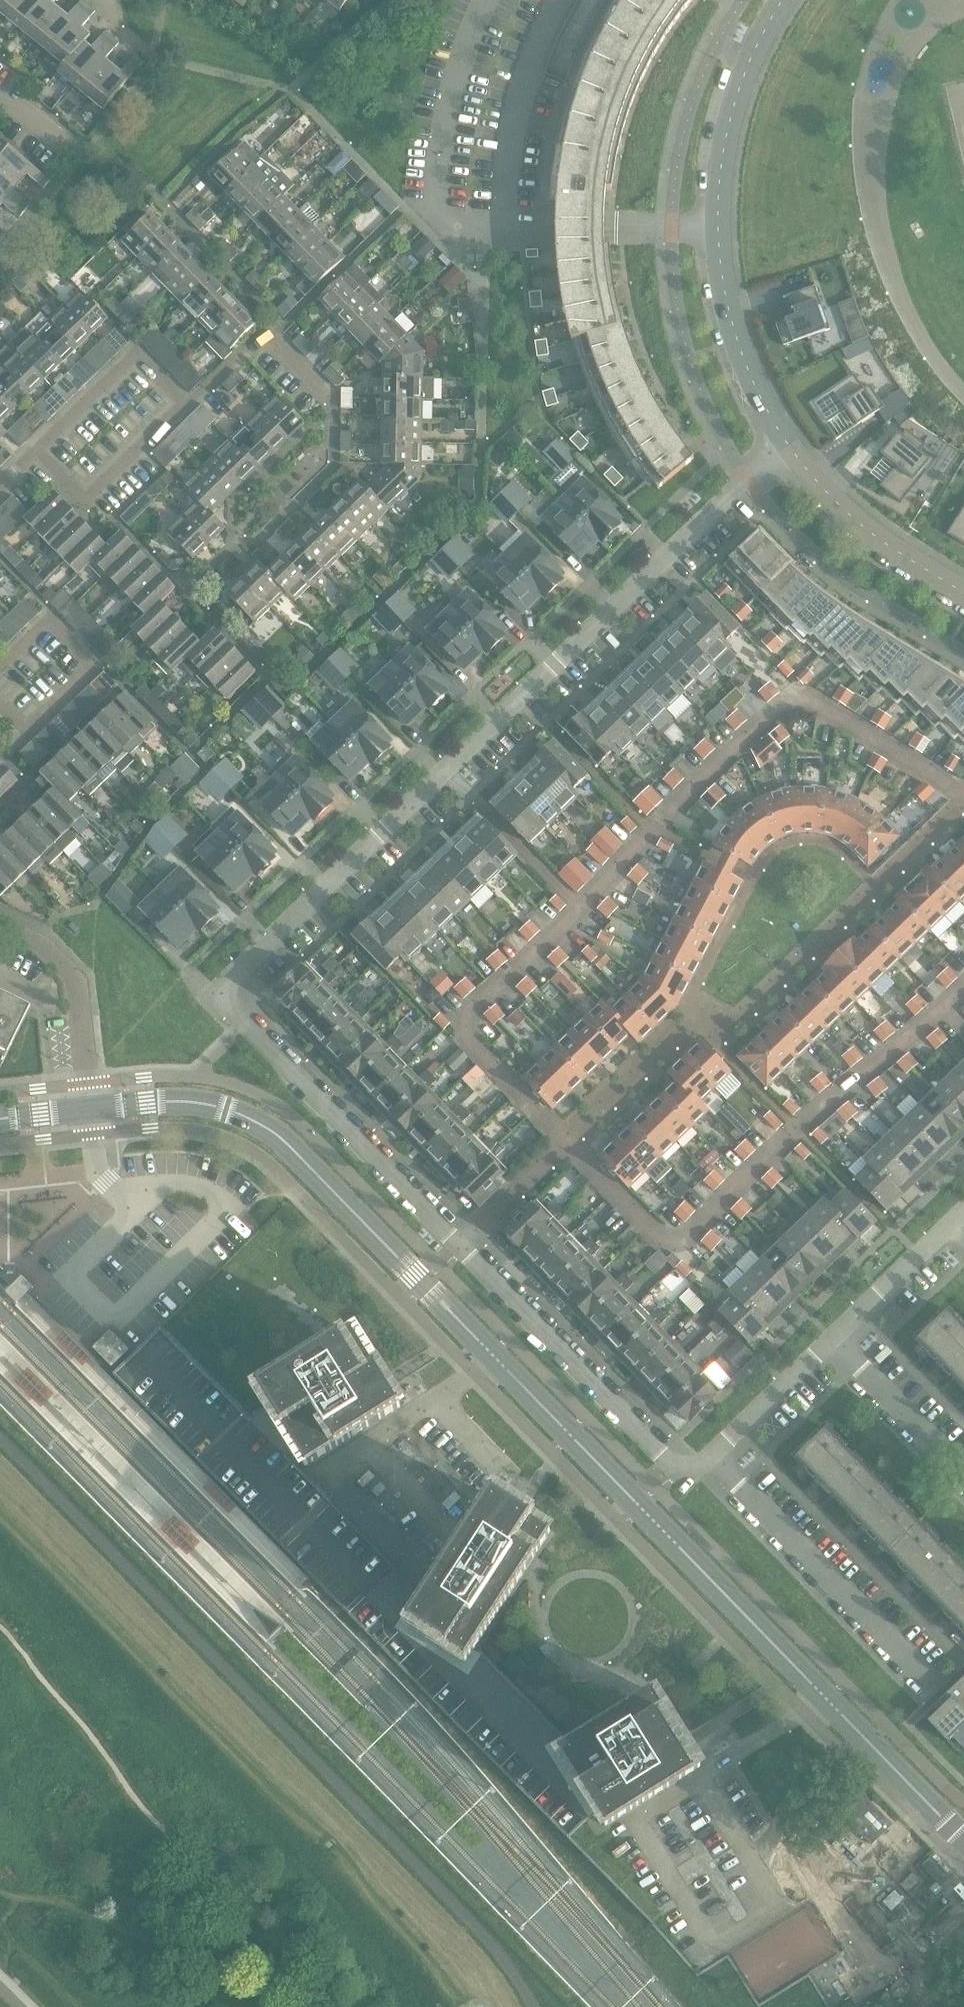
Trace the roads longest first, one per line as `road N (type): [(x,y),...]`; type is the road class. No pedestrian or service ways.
road 1 (tertiary): [(91,1107),(187,1102),(227,1109),(285,1139),(963,1838)]
road 2 (residential): [(791,450),(238,973),(229,993),(248,1028),(458,1245)]
road 3 (residential): [(963,795),(812,703),(788,708),(458,1026),(569,1142)]
road 4 (residential): [(569,1142),(679,1246),(963,991)]
road 5 (tertiary): [(791,450),(742,356),(719,232),(739,103),(788,0)]
road 6 (residential): [(458,1245),(679,1472),(715,1464)]
road 7 (residential): [(715,1464),(932,1684)]
road 8 (tertiary): [(963,594),(848,517),(791,450)]
road 9 (residential): [(91,1107),(77,982),(43,946),(0,926)]
road 10 (residential): [(183,403),(85,499),(37,449)]
road 11 (residential): [(37,449),(136,354),(183,403)]
road 12 (residential): [(329,396),(264,330),(183,403)]
road 13 (residential): [(836,1345),(963,1477)]
road 14 (residential): [(715,1464),(836,1345)]
road 15 (residential): [(836,1345),(957,1228)]
road 16 (residential): [(458,1245),(569,1142)]

